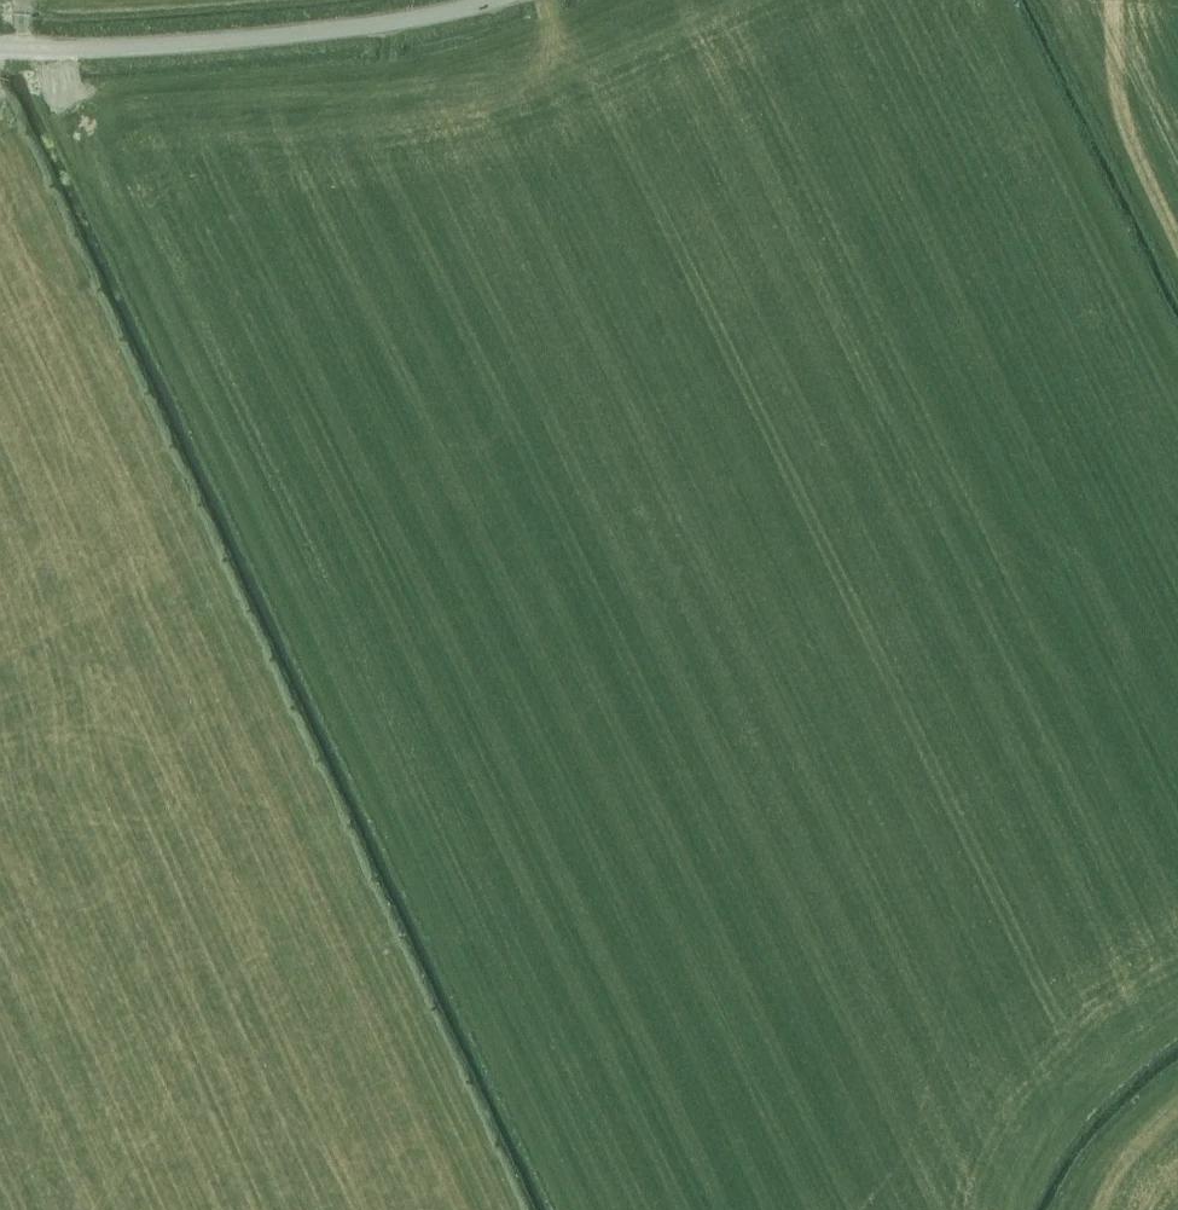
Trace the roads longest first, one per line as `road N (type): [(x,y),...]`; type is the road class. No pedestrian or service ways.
road 1 (unclassified): [(497,0),(281,38),(0,49)]

